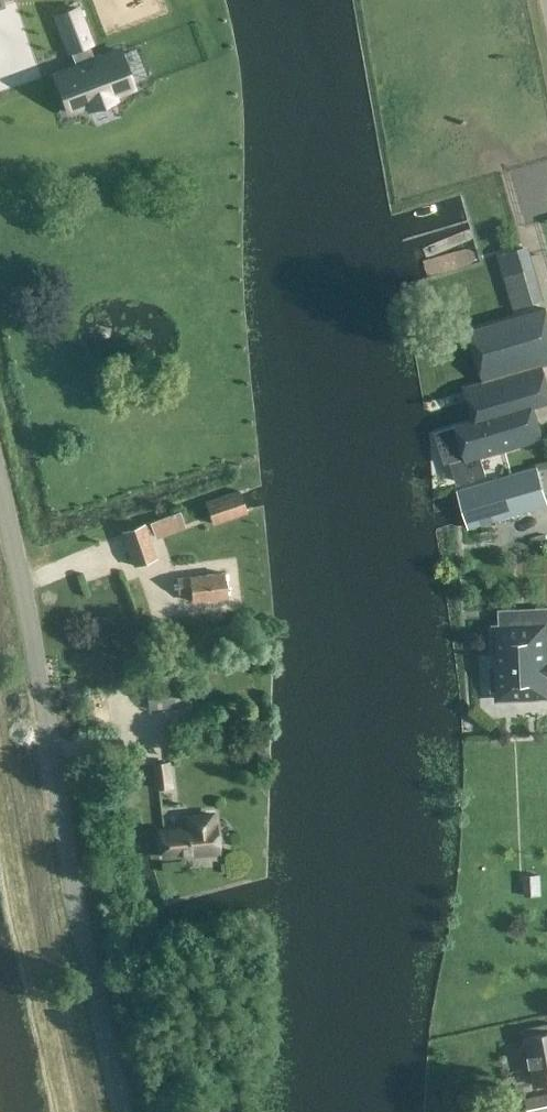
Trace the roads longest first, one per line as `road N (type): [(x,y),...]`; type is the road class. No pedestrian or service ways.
road 1 (unclassified): [(122,1111),(0,485)]

